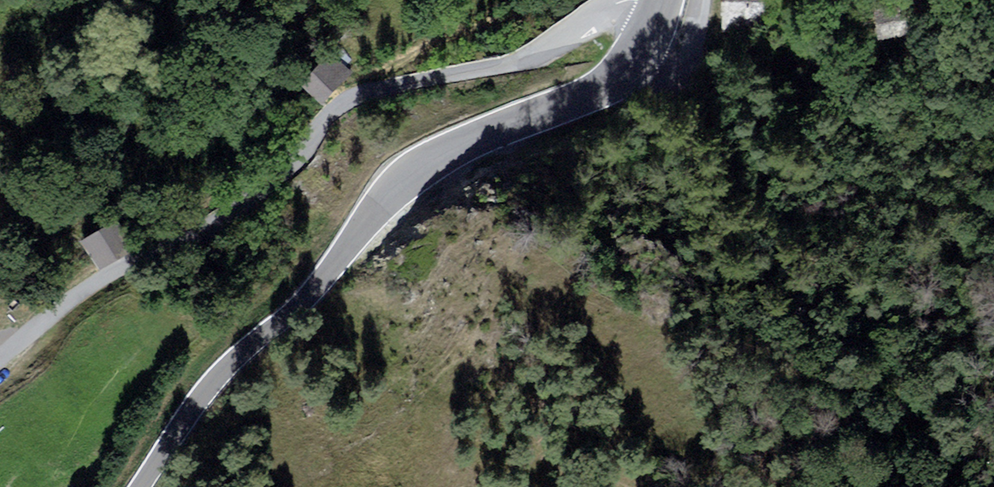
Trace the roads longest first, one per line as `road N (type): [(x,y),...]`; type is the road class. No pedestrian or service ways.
road 1 (unclassified): [(0,366),(94,290),(269,192),(356,102),(506,60),(624,13),(659,16)]
road 2 (tertiary): [(643,58),(617,87),(448,155),(399,190),(333,273),(223,378),(146,486)]

